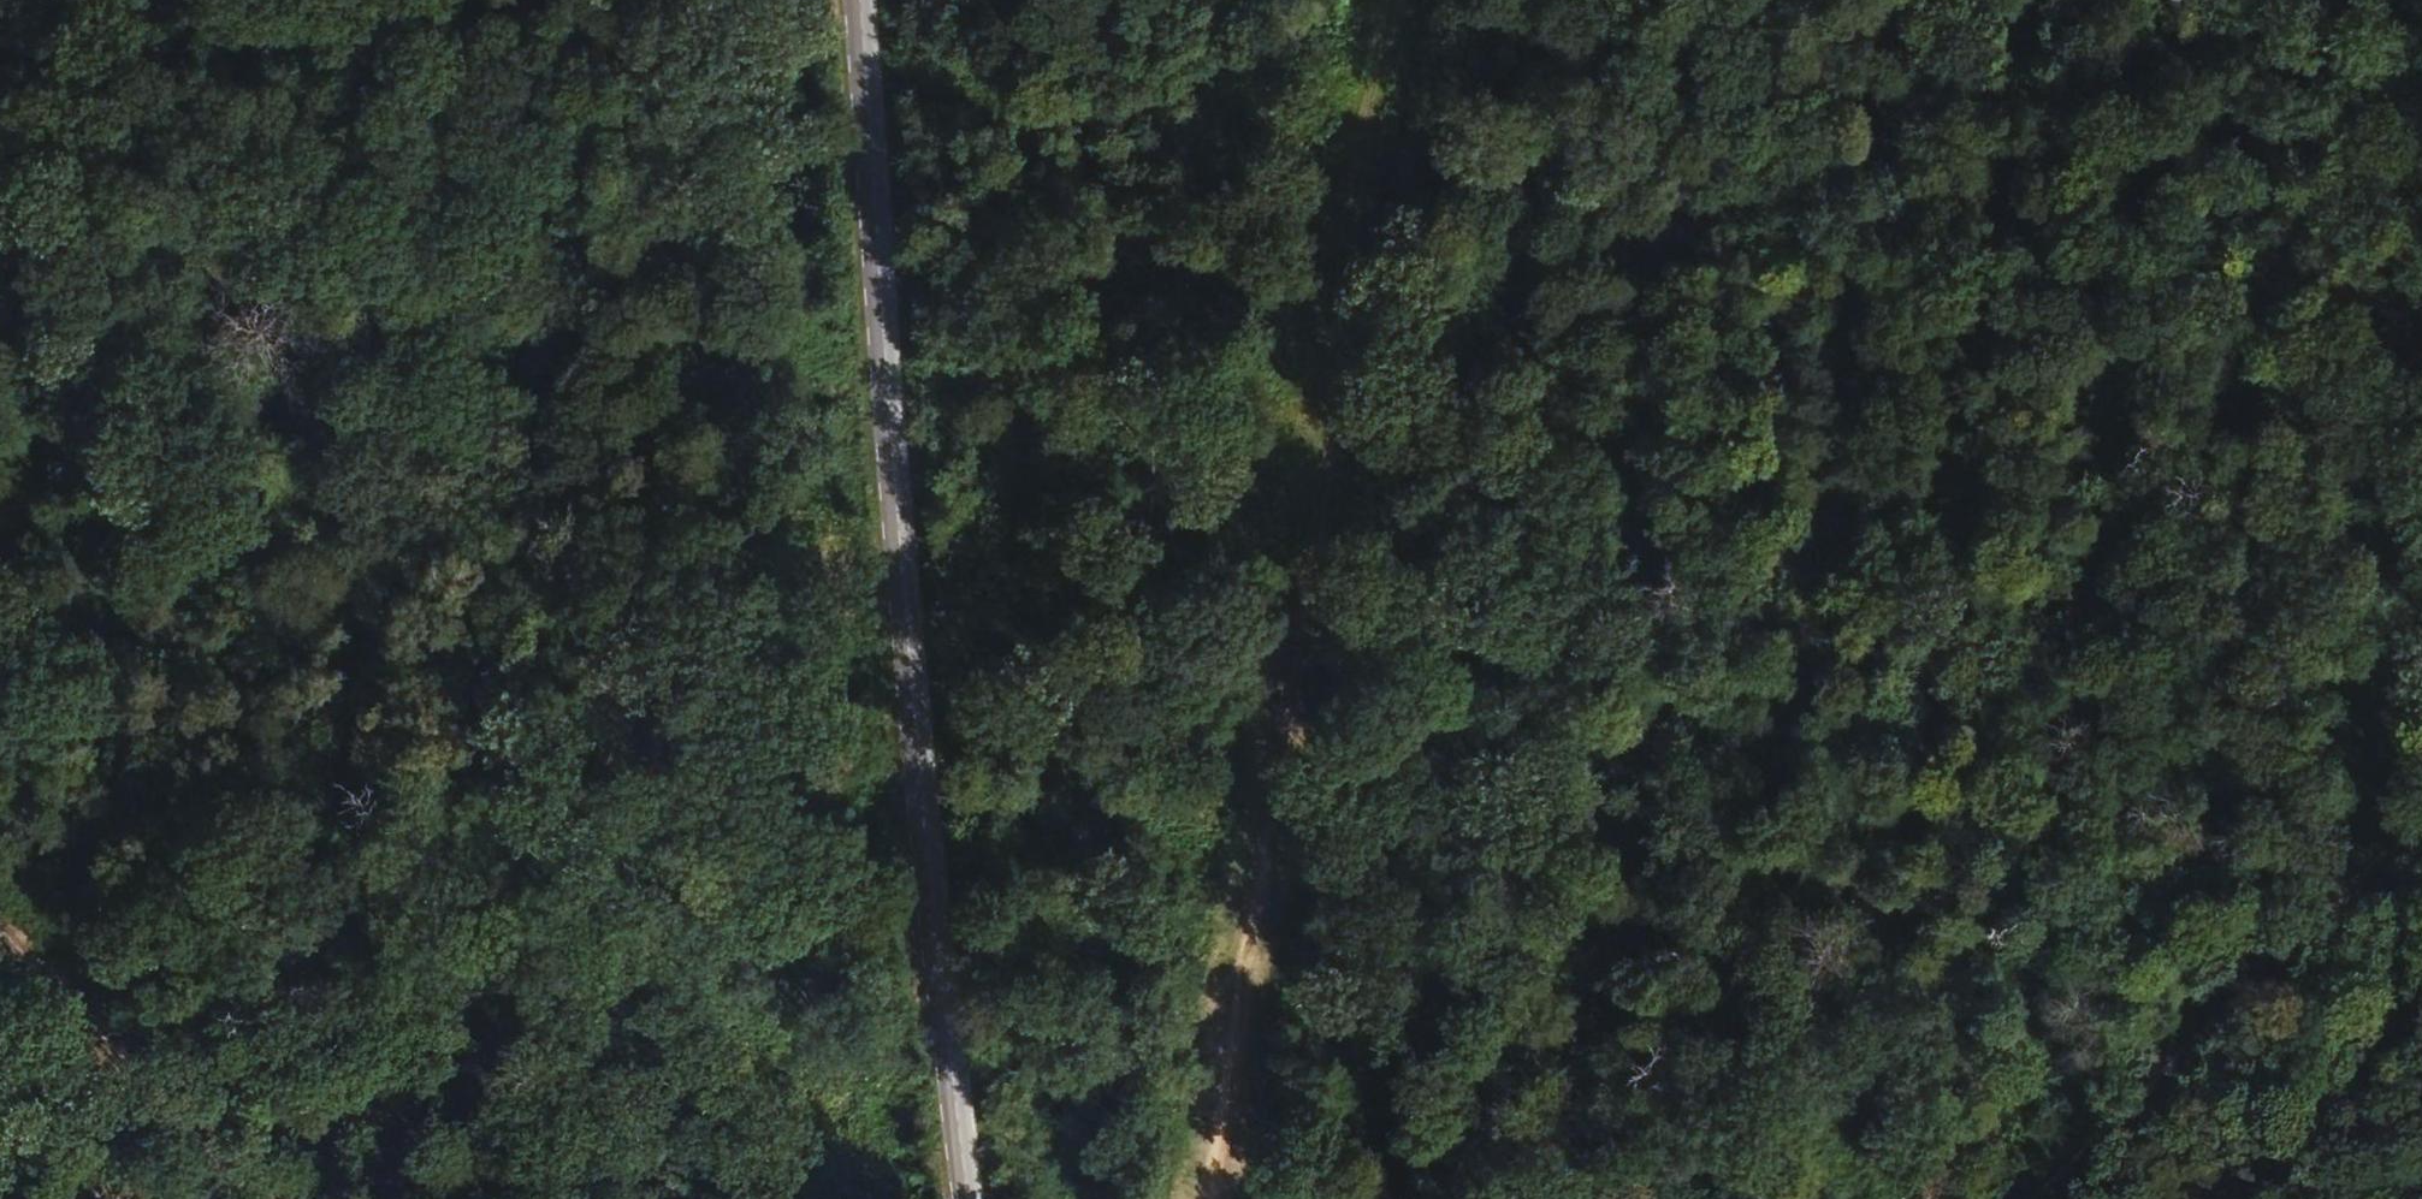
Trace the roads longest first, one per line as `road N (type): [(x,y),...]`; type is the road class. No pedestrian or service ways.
road 1 (track): [(1230,1198),(1399,0)]
road 2 (tertiary): [(855,0),(904,623),(977,1198)]
road 3 (track): [(0,908),(295,1198)]

